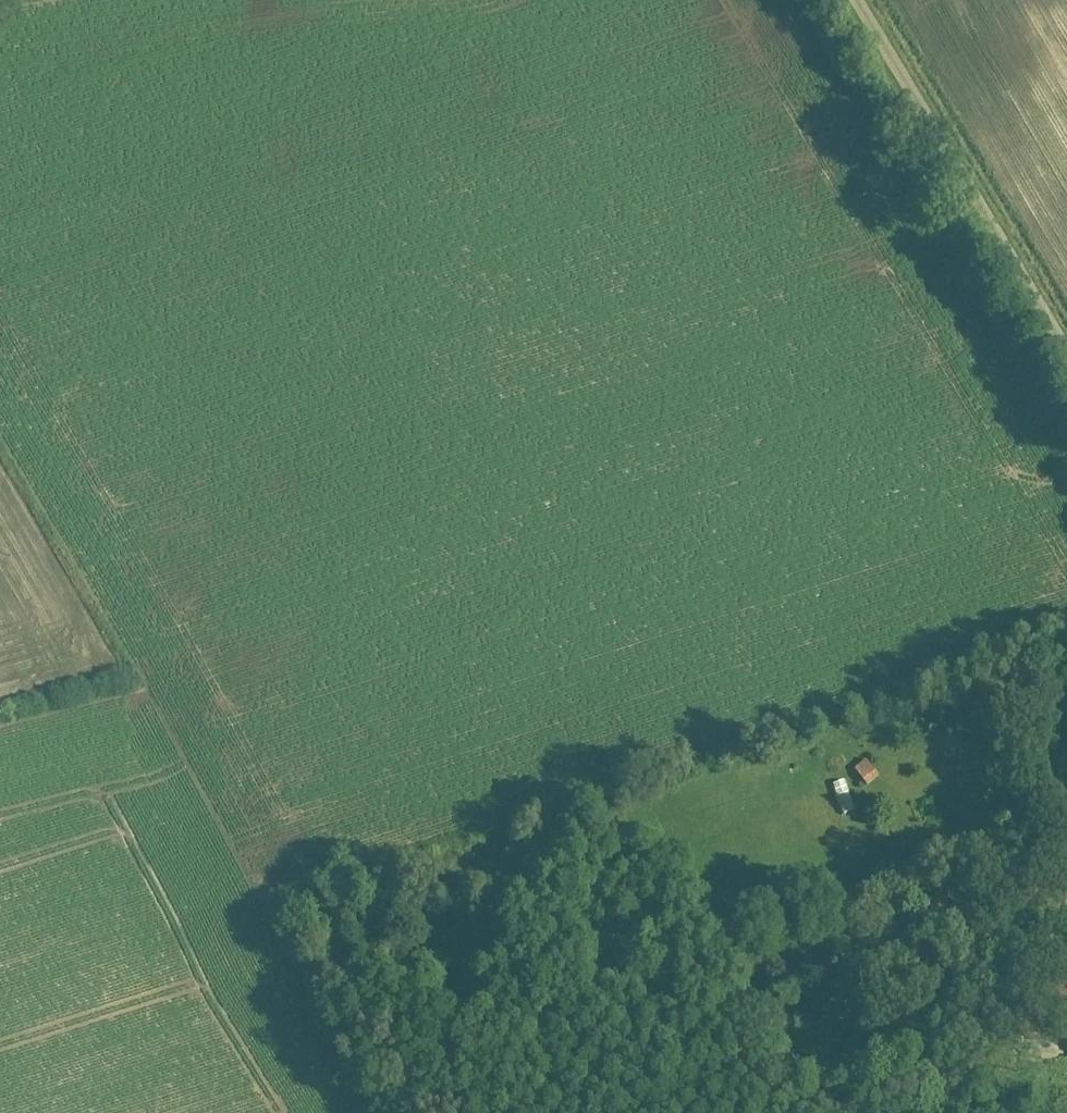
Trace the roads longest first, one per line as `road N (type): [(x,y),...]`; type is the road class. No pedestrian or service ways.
road 1 (residential): [(1066,328),(867,0)]

